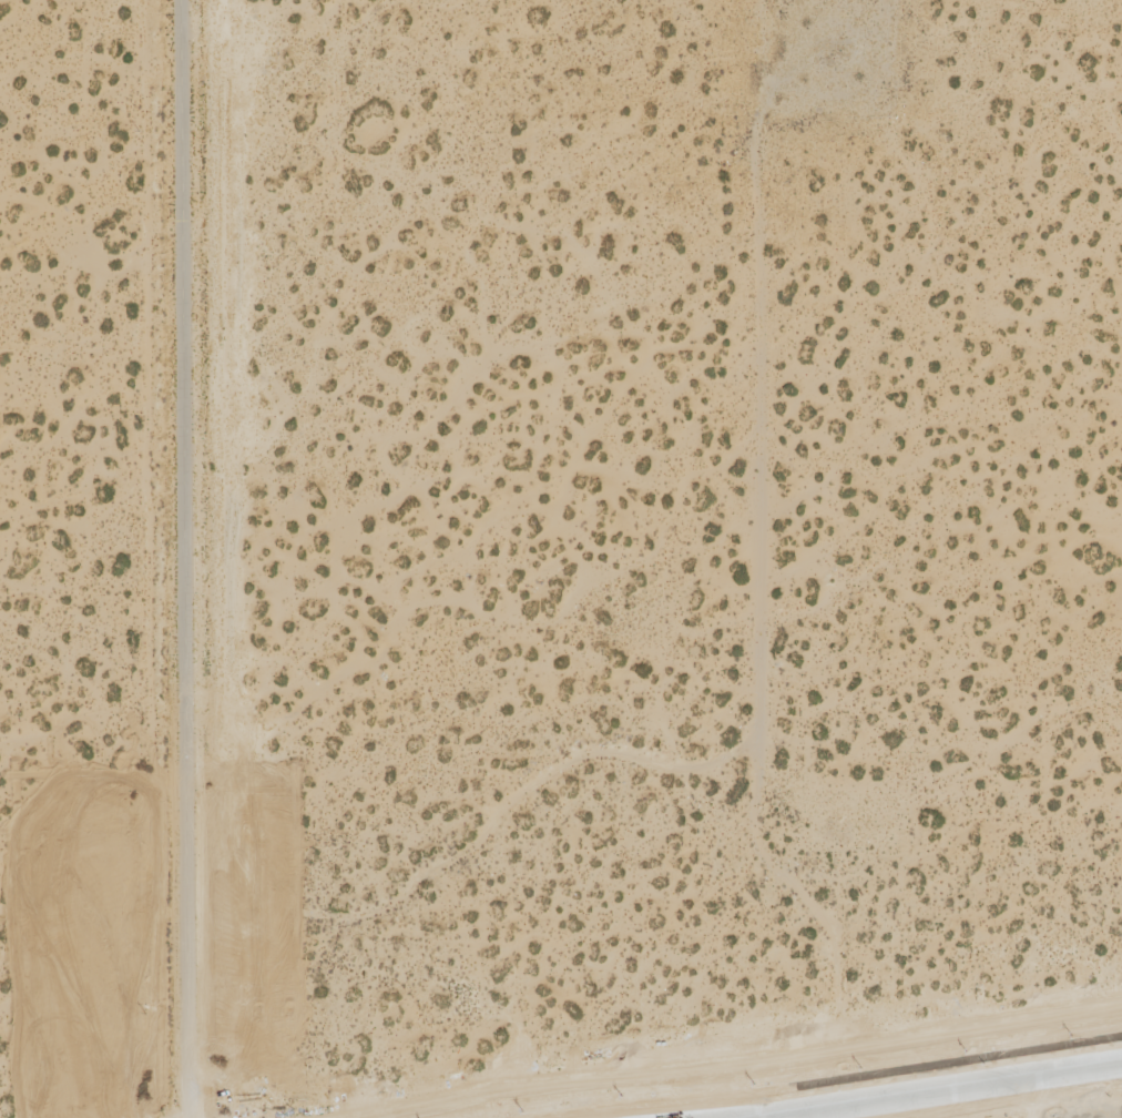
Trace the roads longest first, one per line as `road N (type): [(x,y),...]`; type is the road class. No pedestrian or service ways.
road 1 (trunk): [(1121,1064),(775,1117)]

